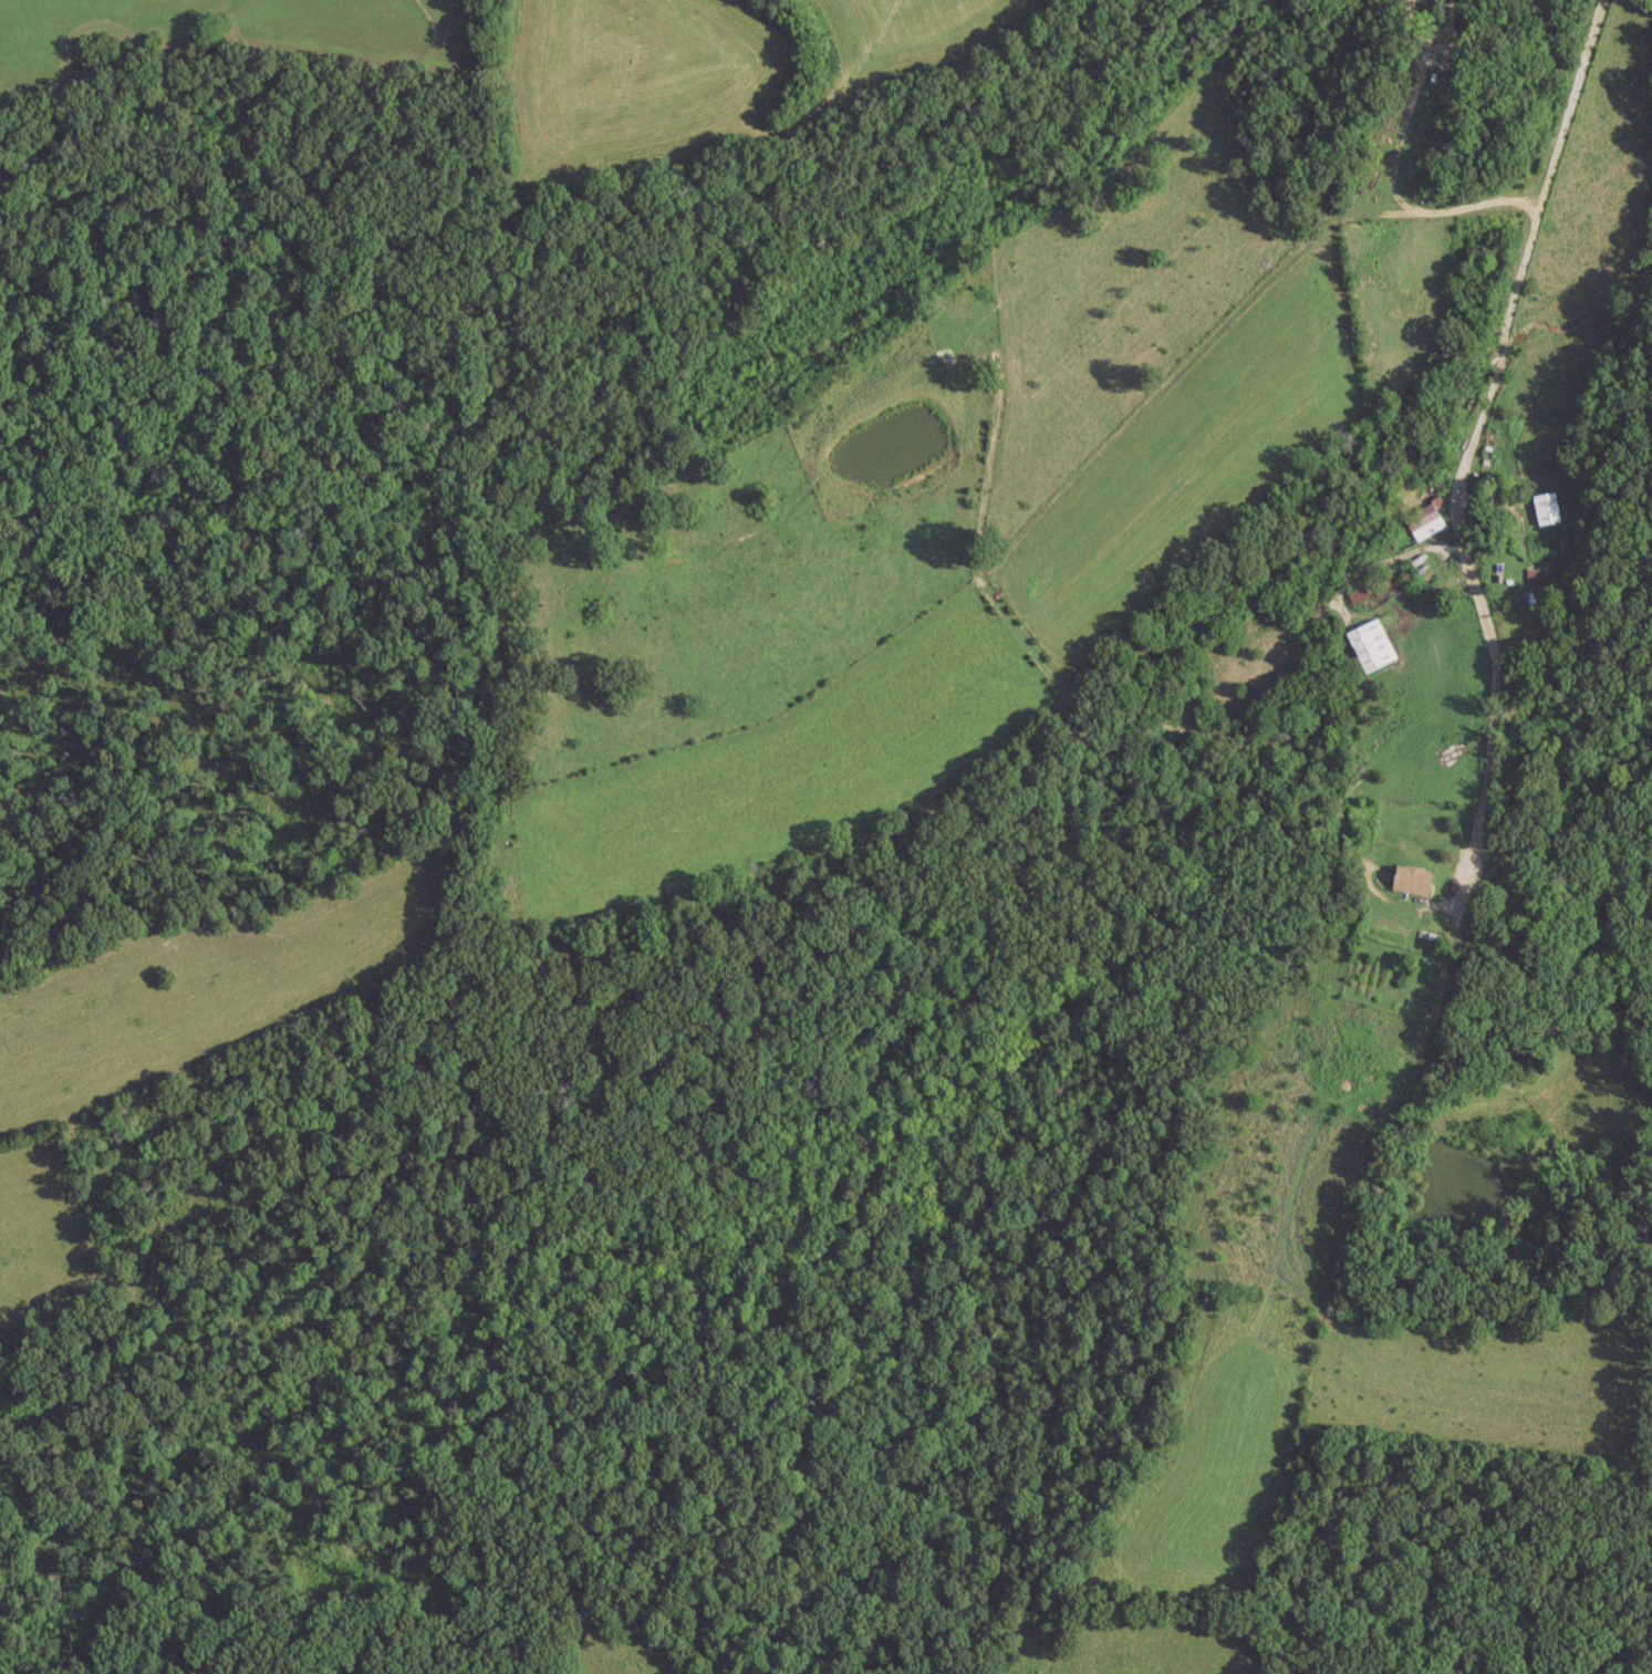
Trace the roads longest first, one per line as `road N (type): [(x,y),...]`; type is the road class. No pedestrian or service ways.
road 1 (residential): [(1599,0),(1503,311),(1493,376),(1454,480),(1463,559),(1493,658),(1486,789),(1454,924)]

